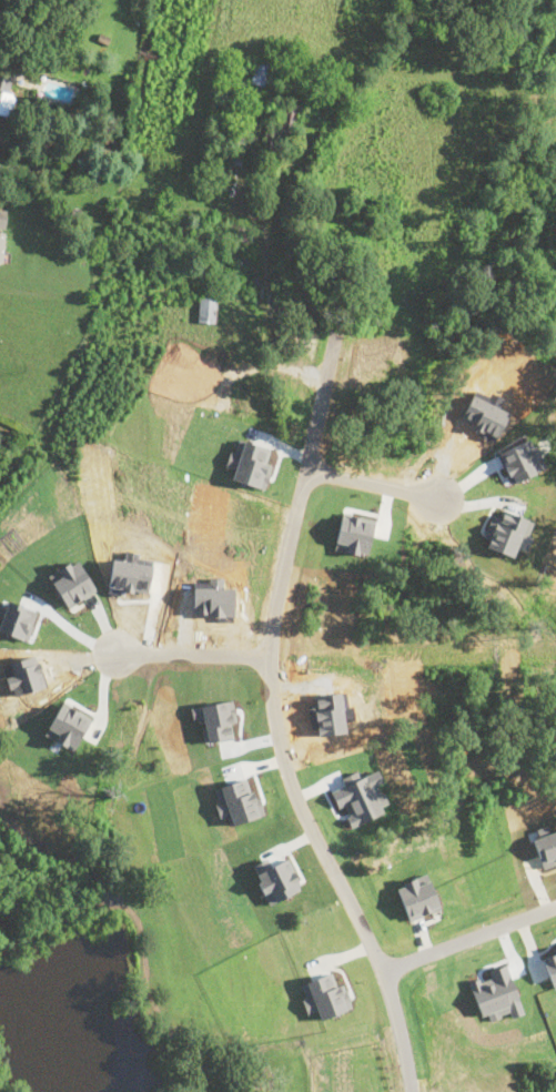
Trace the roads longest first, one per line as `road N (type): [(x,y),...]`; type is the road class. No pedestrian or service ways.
road 1 (residential): [(409,1091),(385,981),(270,717),(270,638),(334,341)]
road 2 (residential): [(381,971),(555,909)]
road 3 (residential): [(119,644),(270,654)]
road 4 (residential): [(307,464),(436,501)]

